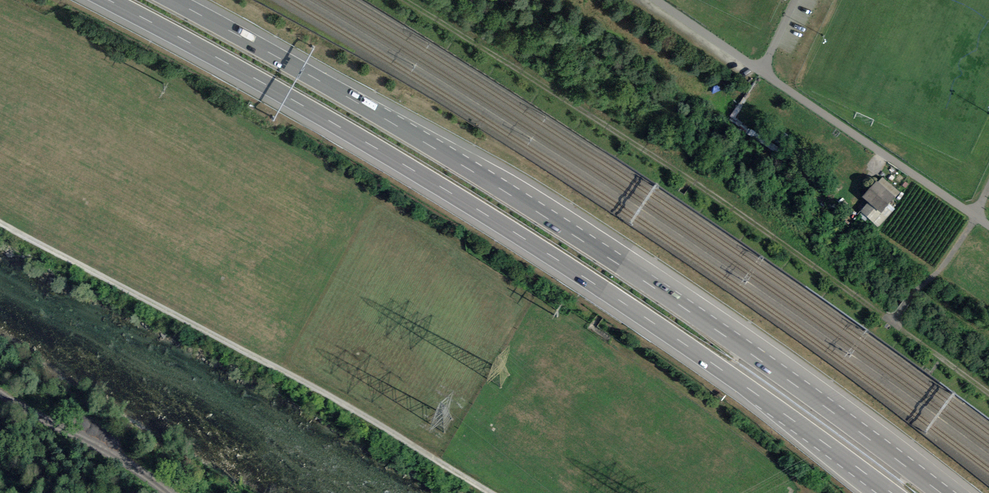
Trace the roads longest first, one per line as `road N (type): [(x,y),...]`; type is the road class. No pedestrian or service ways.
road 1 (motorway): [(106,0),(439,186),(604,290),(891,492)]
road 2 (motorway): [(939,492),(546,217),(170,0)]
road 3 (track): [(403,0),(679,173),(892,322)]
road 4 (track): [(0,222),(331,396),(492,492)]
road 5 (unclassified): [(764,72),(988,225)]
road 6 (track): [(0,394),(169,492)]
road 7 (track): [(680,388),(817,492)]
road 8 (unclassified): [(656,0),(764,72)]
road 9 (track): [(915,292),(946,263),(988,188)]
road 10 (track): [(988,394),(892,322)]

